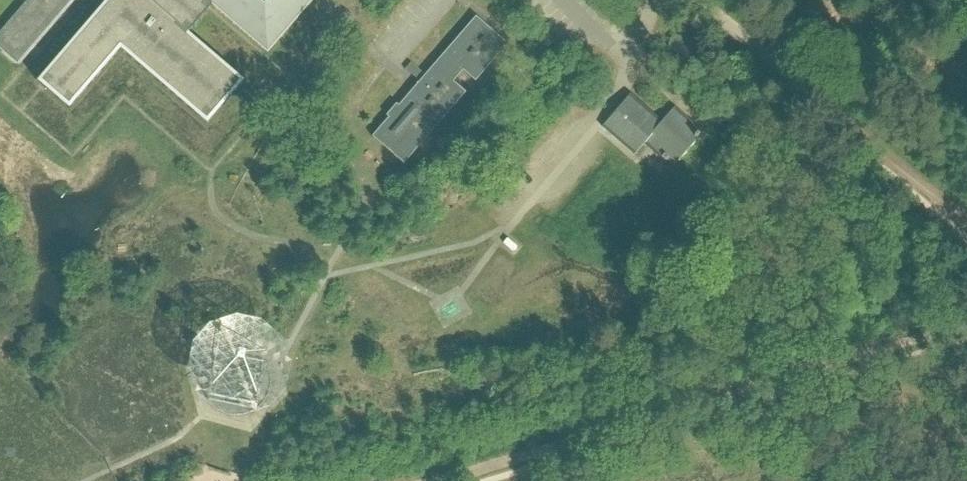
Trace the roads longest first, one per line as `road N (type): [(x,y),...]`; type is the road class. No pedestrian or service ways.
road 1 (track): [(966,323),(438,480)]
road 2 (track): [(966,217),(779,67)]

